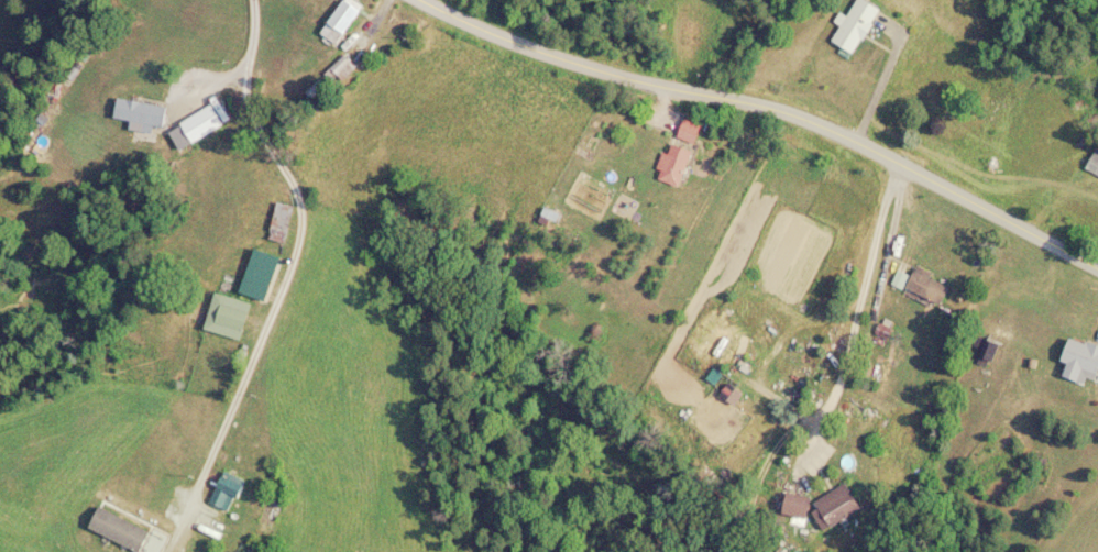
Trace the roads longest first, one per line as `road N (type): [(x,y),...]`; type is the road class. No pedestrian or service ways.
road 1 (residential): [(1097,317),(1008,256),(424,0)]

